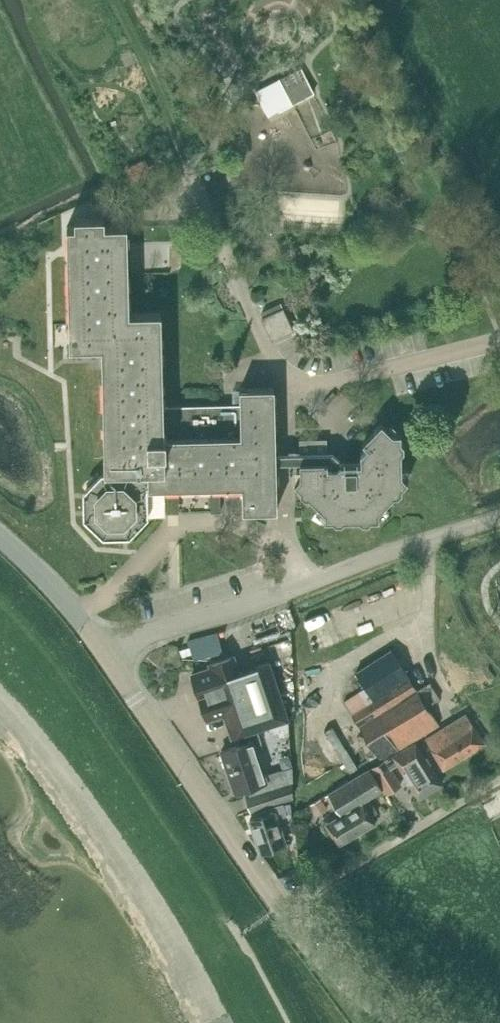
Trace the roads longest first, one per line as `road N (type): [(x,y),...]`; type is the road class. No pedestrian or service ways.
road 1 (residential): [(499,350),(336,381),(286,376),(193,184)]
road 2 (unclassified): [(104,650),(499,516)]
road 3 (tertiary): [(280,906),(104,650)]
road 4 (residential): [(280,906),(499,779)]
road 5 (track): [(193,184),(167,104),(116,0)]
road 6 (tertiary): [(406,1022),(315,950),(280,906)]
road 7 (tertiary): [(104,650),(0,536)]

